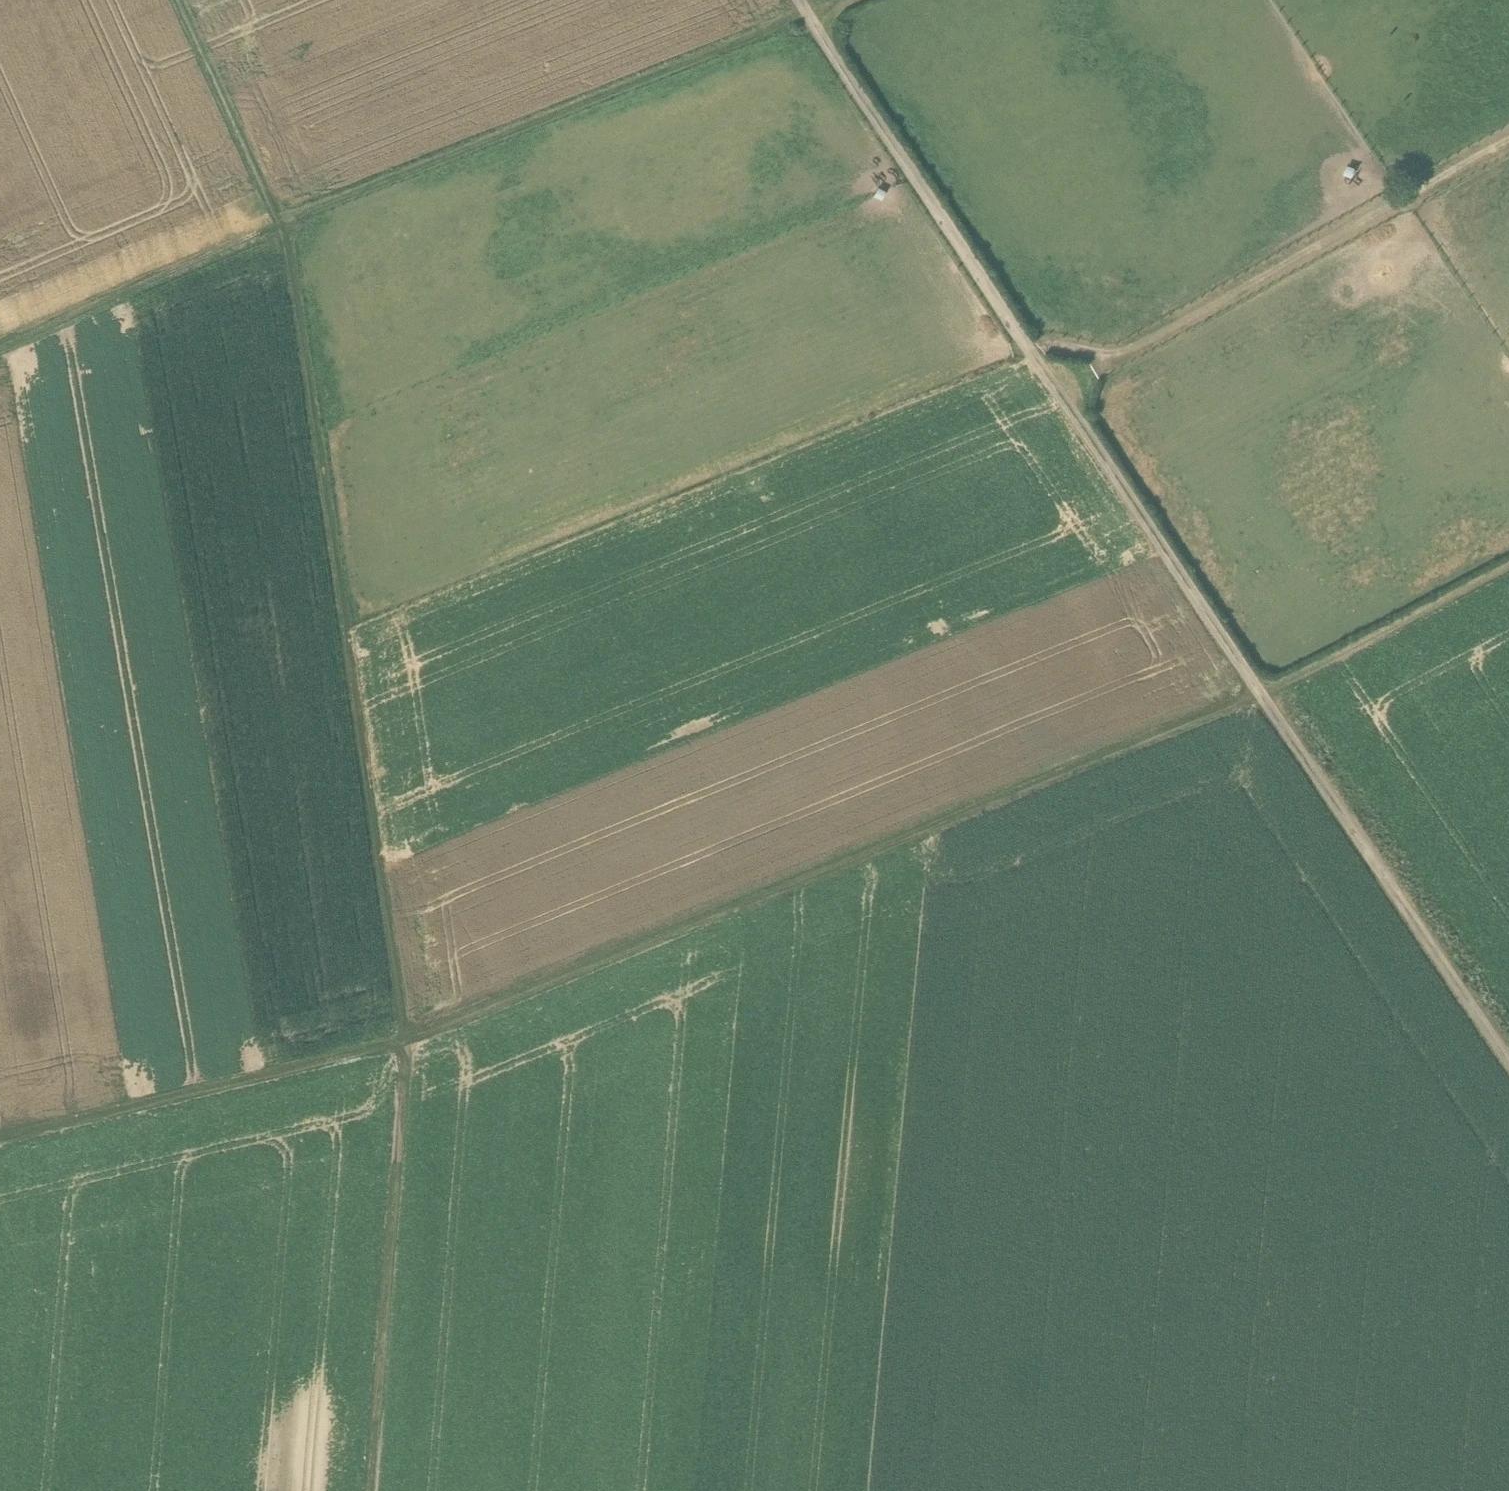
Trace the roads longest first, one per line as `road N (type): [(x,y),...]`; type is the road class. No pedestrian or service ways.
road 1 (track): [(1508,568),(1263,694),(426,1037),(0,1139)]
road 2 (track): [(374,1490),(404,1020),(276,227),(182,0)]
road 3 (track): [(794,0),(1508,1059)]
road 4 (track): [(851,0),(276,227),(0,350)]

